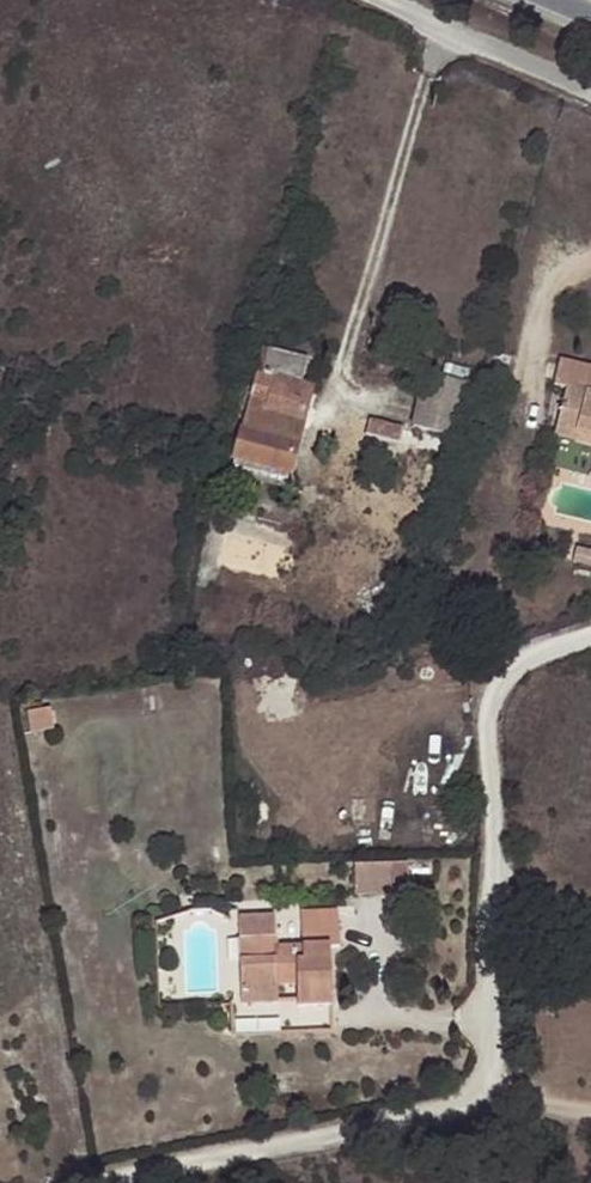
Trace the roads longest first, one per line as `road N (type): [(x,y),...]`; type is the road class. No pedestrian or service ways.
road 1 (unclassified): [(157,1182),(474,1099),(489,933),(485,748),(495,677),(590,625)]
road 2 (track): [(334,377),(441,26)]
road 3 (unclassified): [(590,97),(386,0)]

